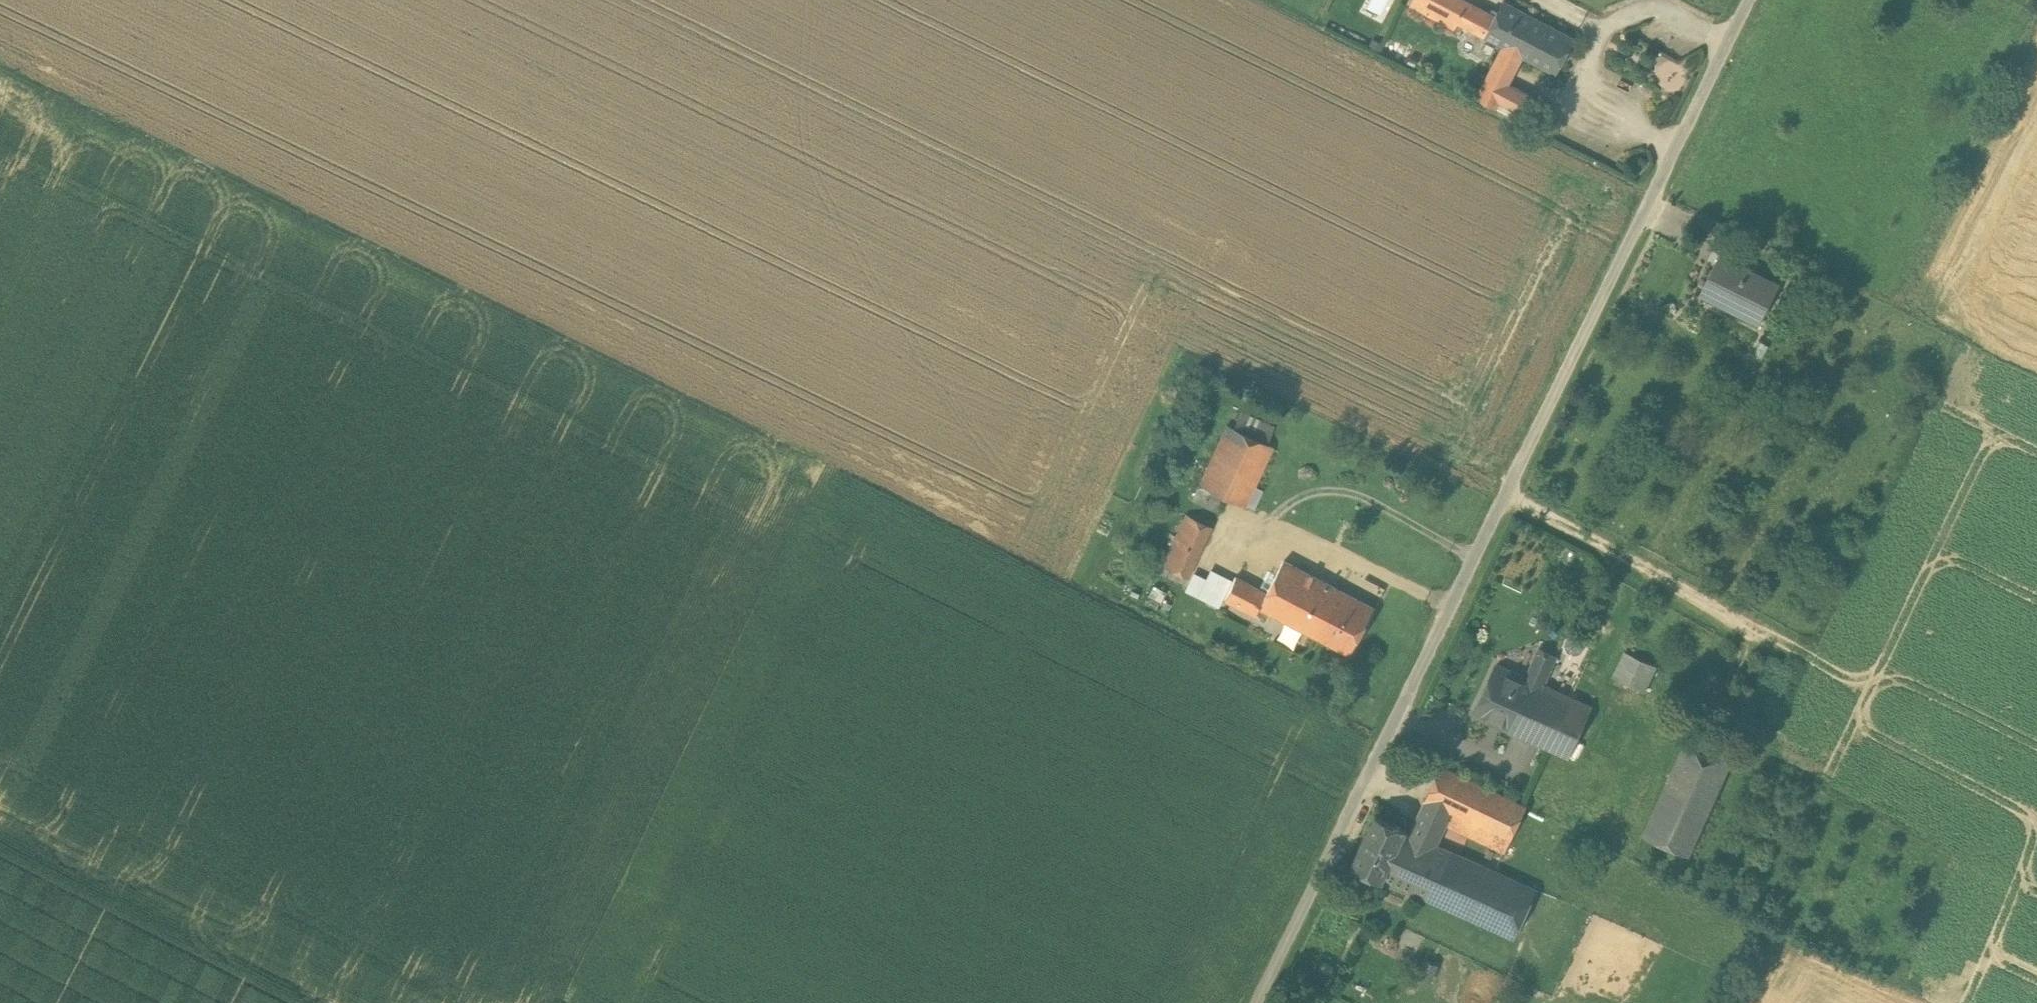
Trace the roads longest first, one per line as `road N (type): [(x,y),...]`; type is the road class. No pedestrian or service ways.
road 1 (unclassified): [(1747,0),(1259,1002)]
road 2 (track): [(1507,493),(1865,689)]

